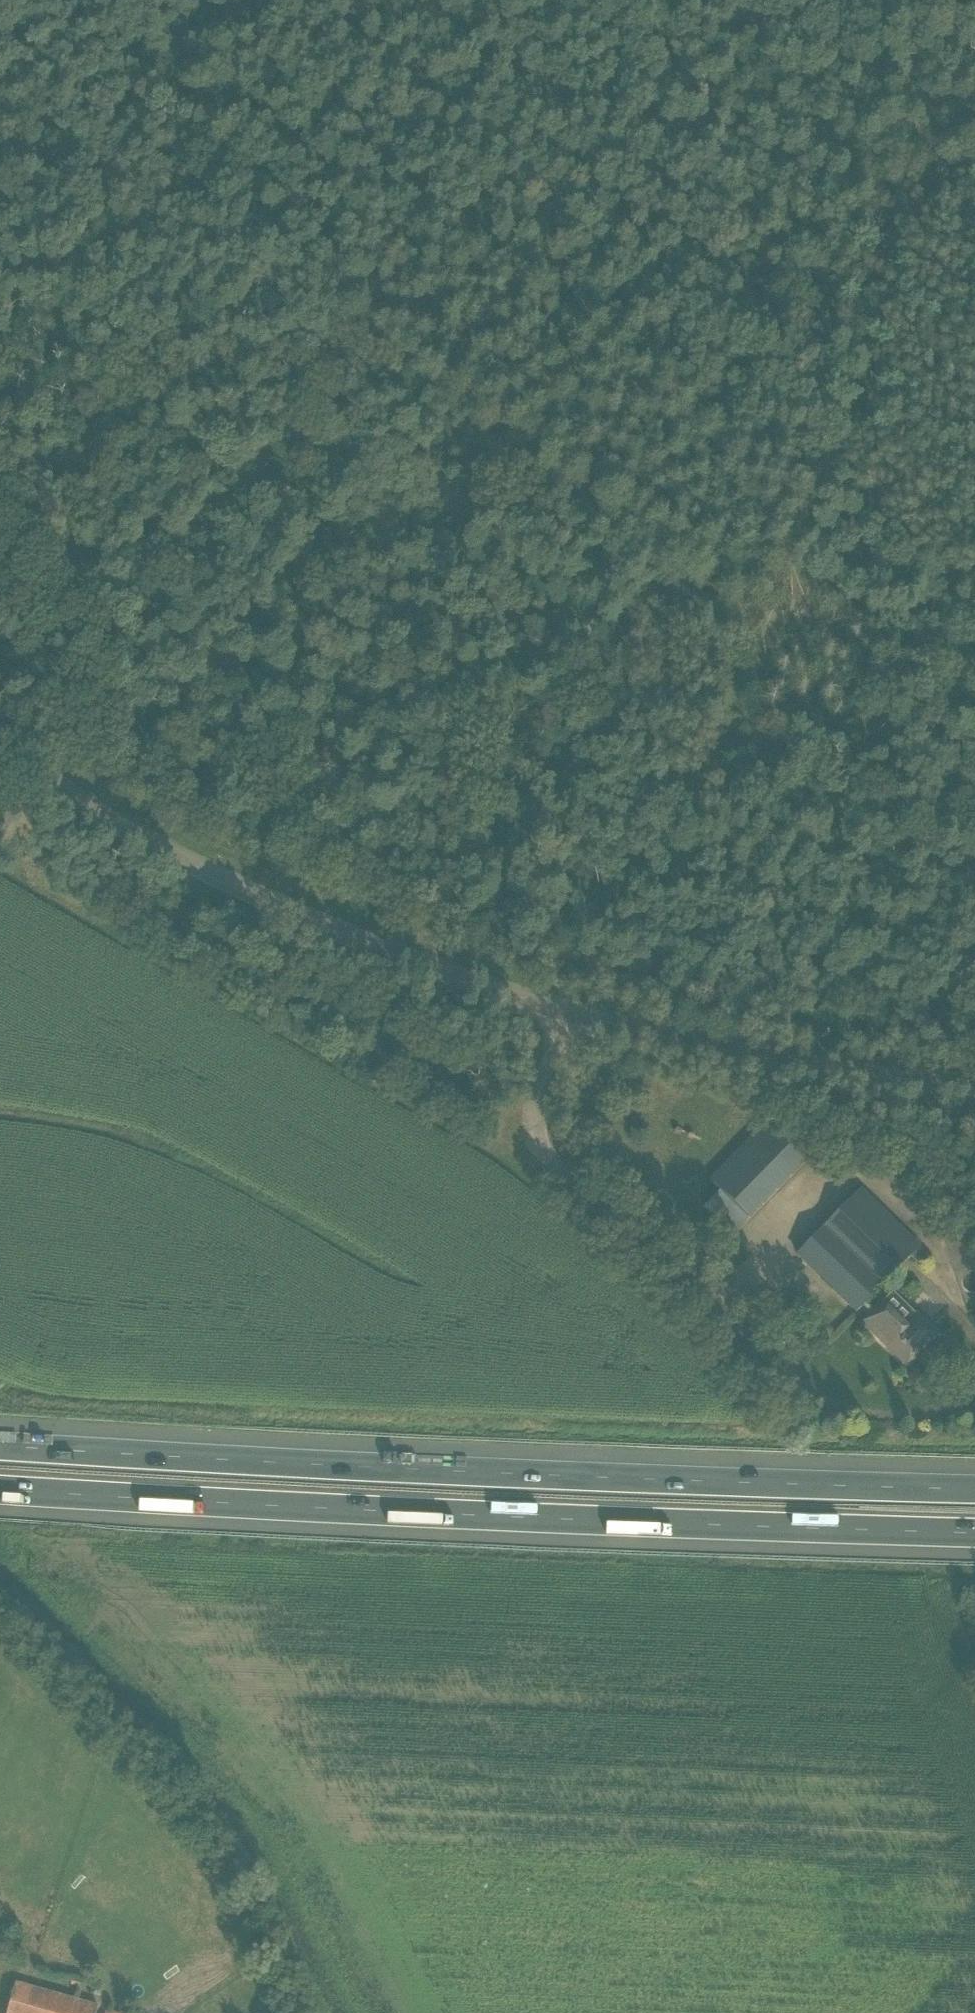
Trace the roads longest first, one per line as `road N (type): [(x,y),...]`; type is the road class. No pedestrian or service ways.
road 1 (unclassified): [(974,1083),(710,1051),(399,954),(248,895),(93,815),(0,752)]
road 2 (motorway): [(0,1488),(974,1531)]
road 3 (motorway): [(974,1487),(0,1445)]

